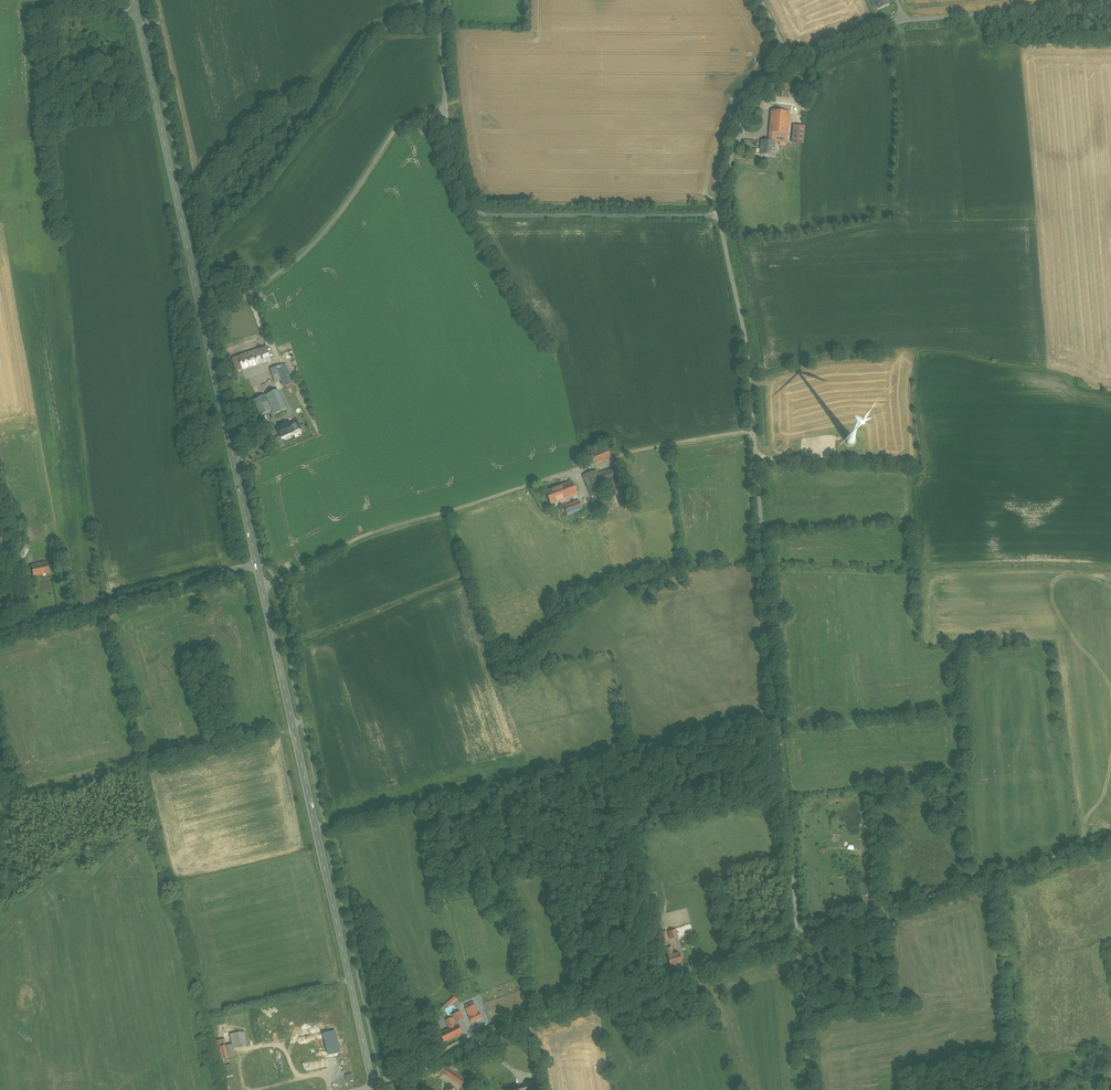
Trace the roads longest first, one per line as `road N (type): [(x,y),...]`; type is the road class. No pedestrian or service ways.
road 1 (unclassified): [(797,938),(747,343),(719,217)]
road 2 (unclassified): [(719,217),(488,215),(474,207),(454,158),(446,110),(394,133),(308,250),(253,291),(202,312)]
road 3 (secondary): [(373,1085),(258,565)]
road 4 (unclassified): [(797,938),(469,1039),(373,1085)]
road 5 (unclassified): [(784,54),(877,24),(1110,6)]
road 6 (unclassified): [(1110,839),(797,938)]
road 7 (secondary): [(202,312),(138,13)]
road 8 (unclassified): [(258,565),(0,633)]
road 9 (secondary): [(258,565),(202,312)]
road 10 (unclassified): [(719,217),(736,141),(784,54)]
road 11 (unclassified): [(810,1089),(797,938)]
road 12 (track): [(316,828),(454,792)]

